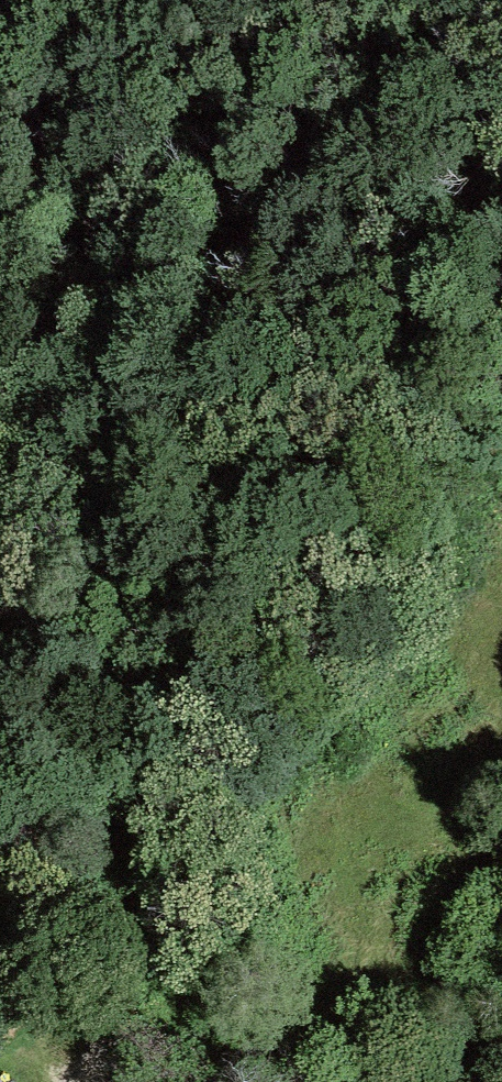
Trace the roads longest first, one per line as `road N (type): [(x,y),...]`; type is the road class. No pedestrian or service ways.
road 1 (motorway): [(0,323),(501,391)]
road 2 (motorway): [(501,61),(50,0)]
road 3 (track): [(84,1081),(100,1062),(121,1053),(162,1054),(274,1081)]
road 4 (track): [(385,1081),(446,1045),(478,1006),(501,955)]

